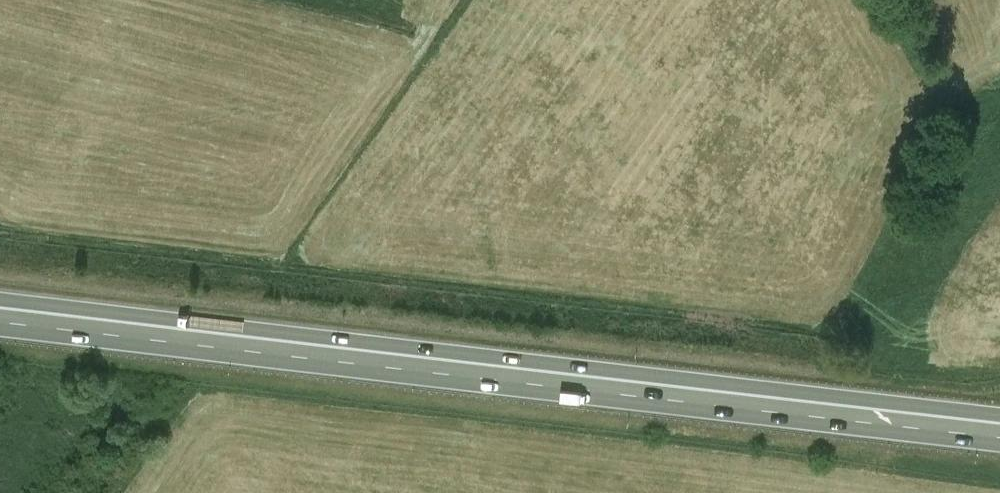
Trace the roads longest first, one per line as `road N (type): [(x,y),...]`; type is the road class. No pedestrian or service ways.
road 1 (trunk): [(0,325),(999,441)]
road 2 (trunk): [(999,416),(0,301)]

